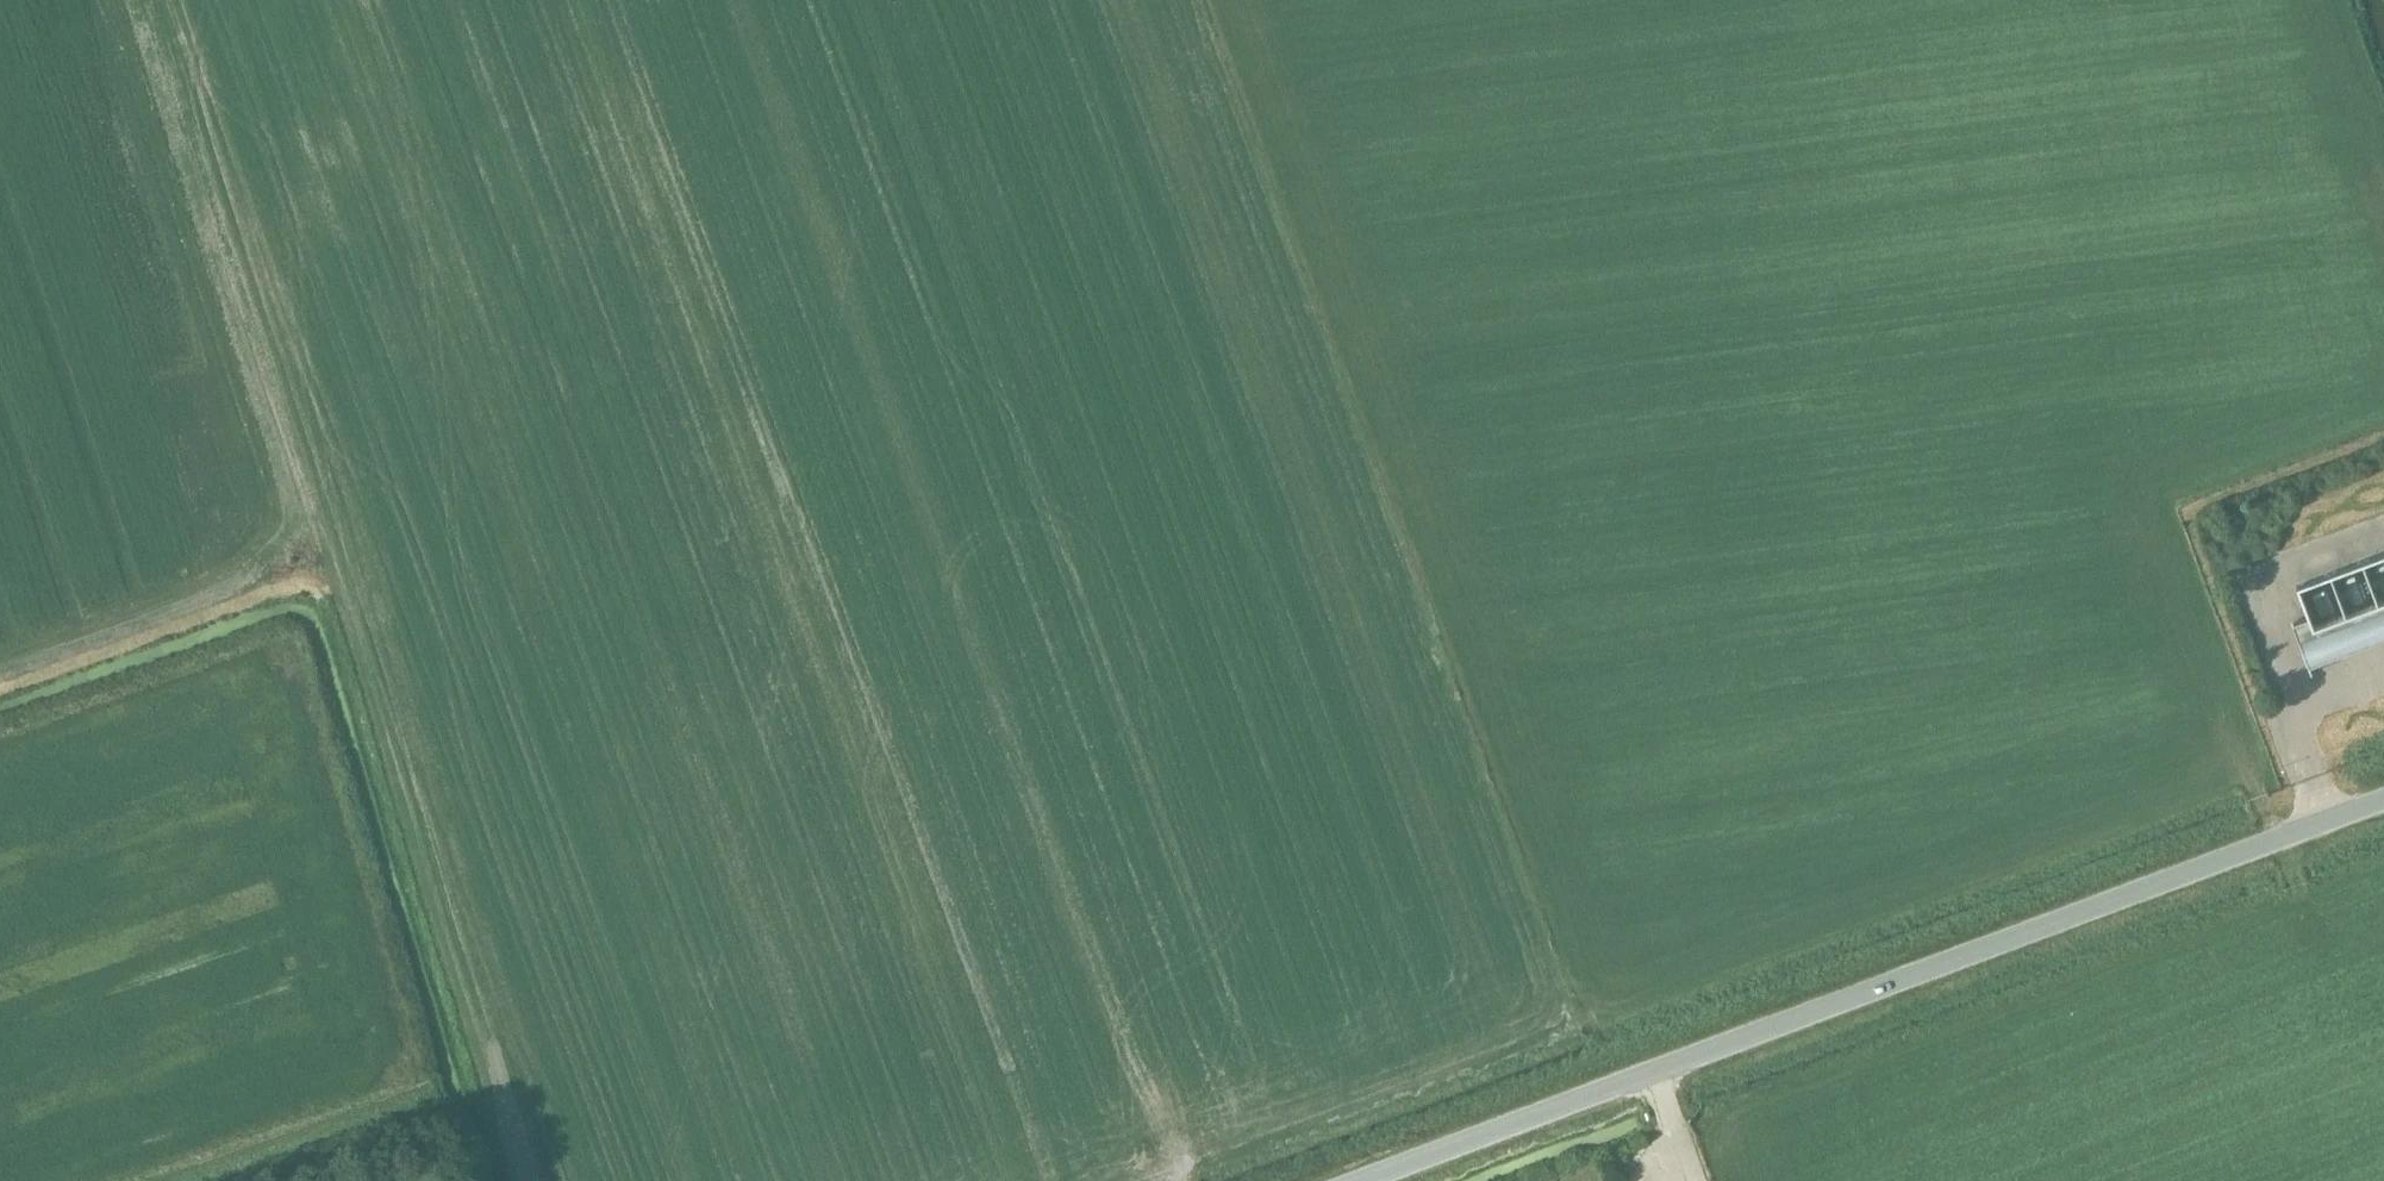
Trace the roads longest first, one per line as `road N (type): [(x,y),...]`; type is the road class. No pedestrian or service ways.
road 1 (unclassified): [(1358,1180),(2383,796)]

